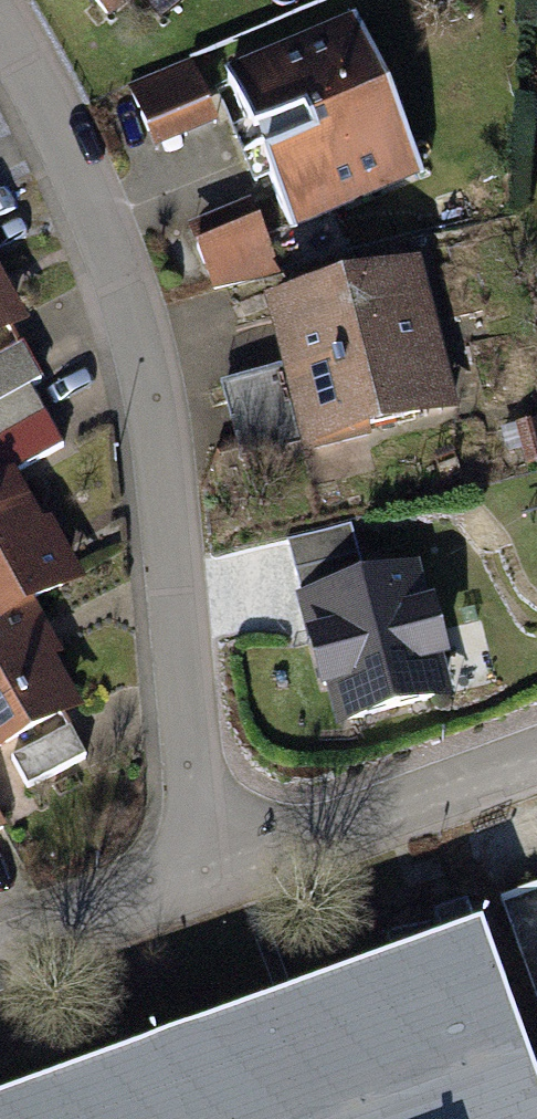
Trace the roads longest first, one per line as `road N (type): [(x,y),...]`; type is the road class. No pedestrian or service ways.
road 1 (residential): [(0,17),(93,205),(131,315),(156,431),(202,880)]
road 2 (residential): [(202,880),(536,760)]
road 3 (residential): [(0,957),(202,880)]

